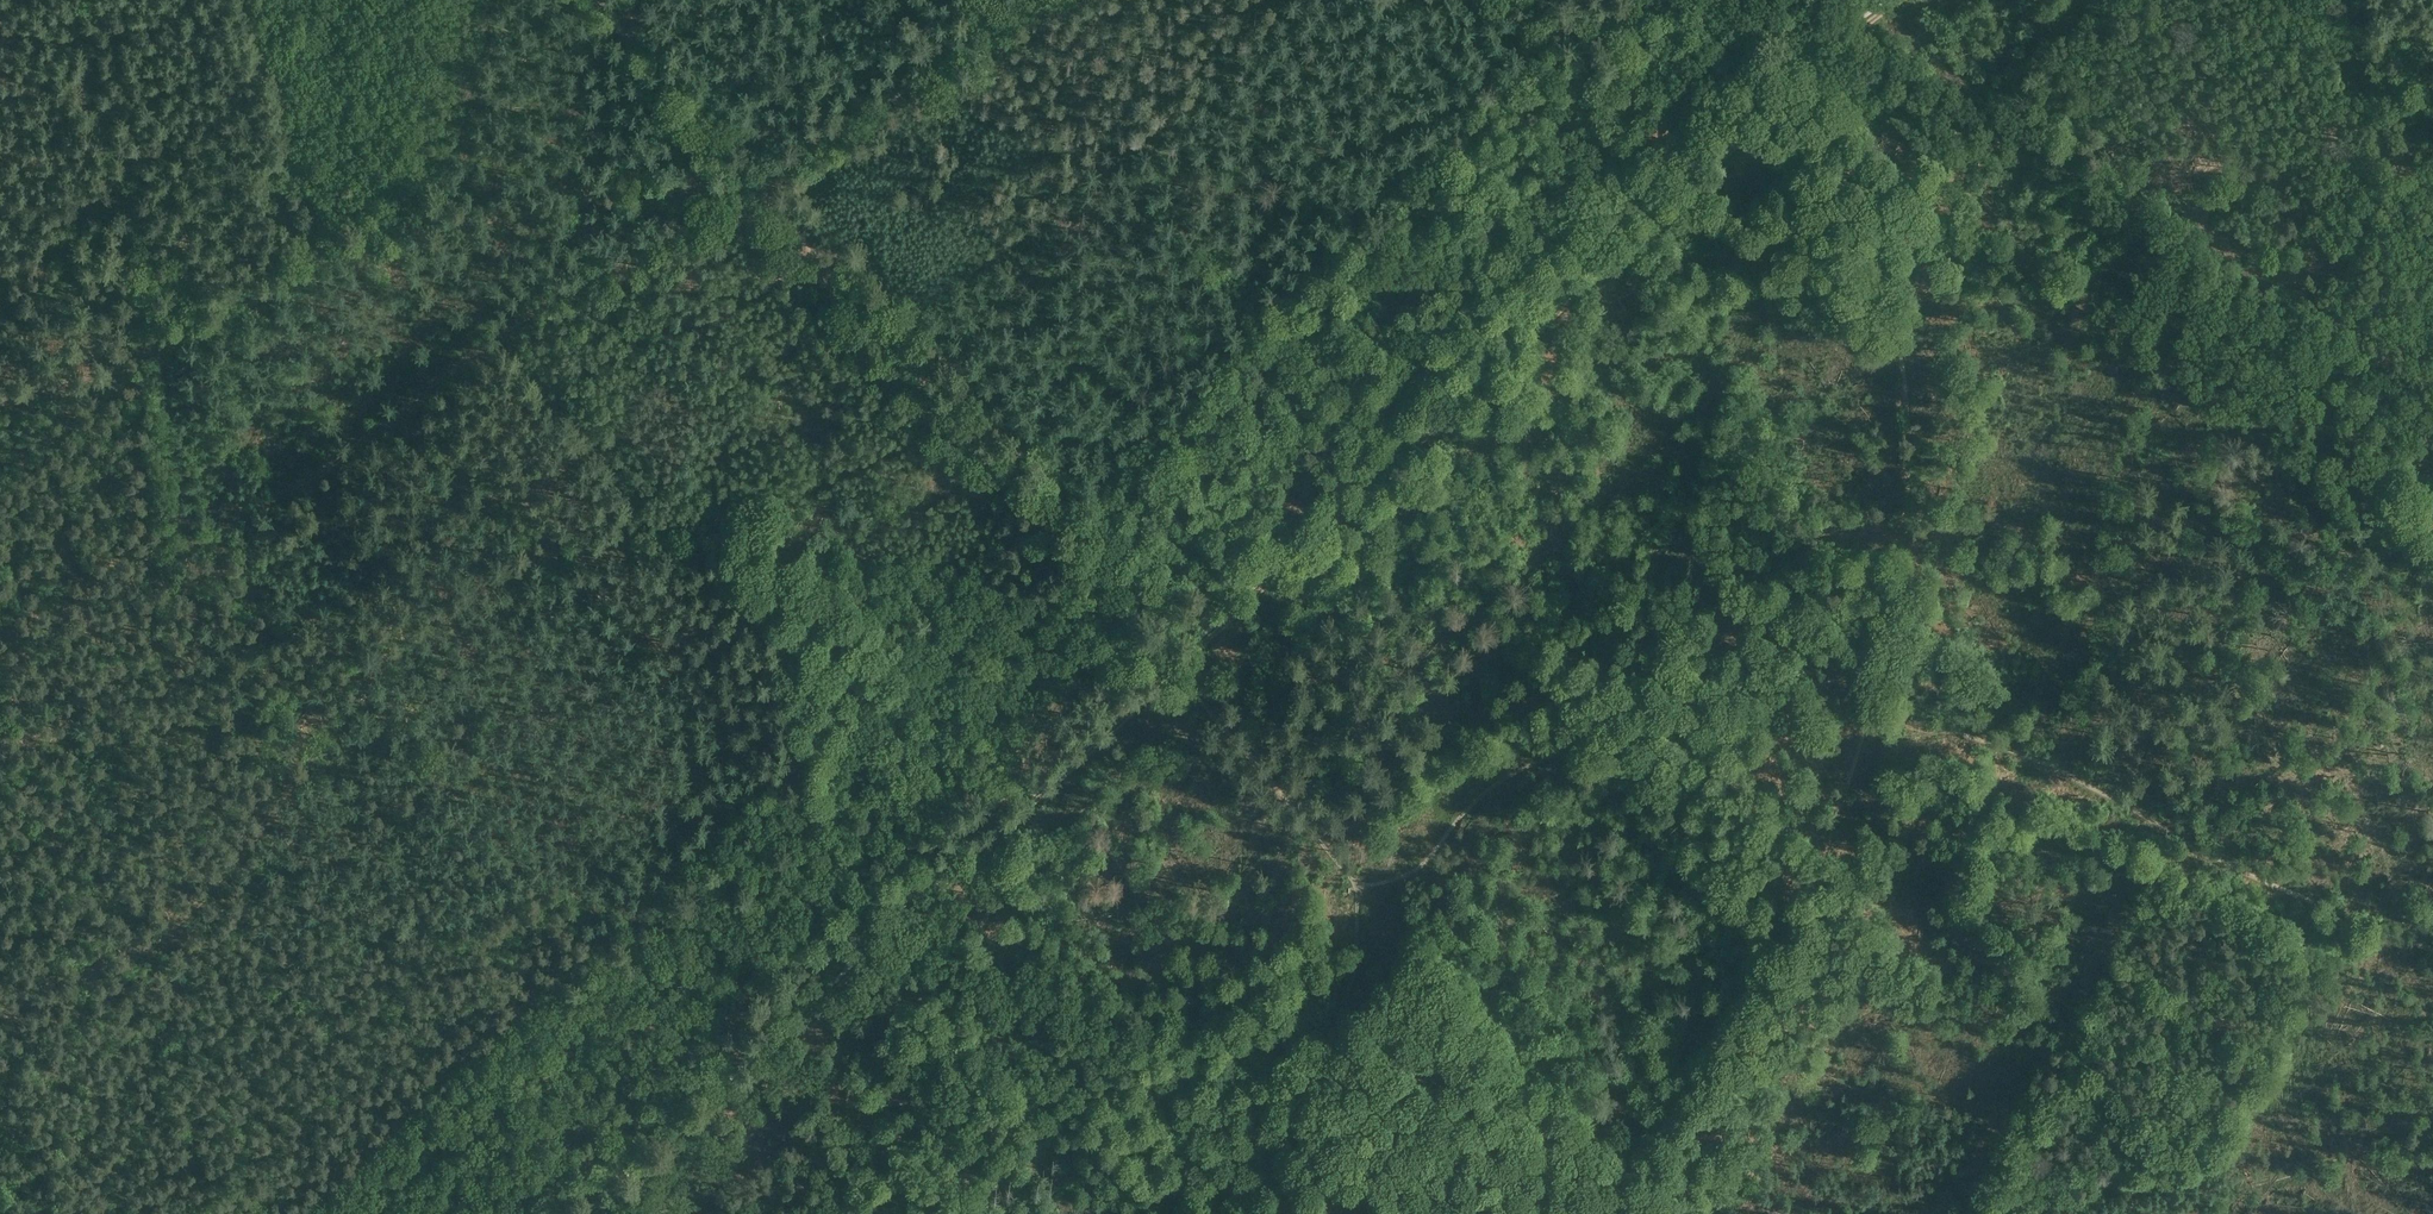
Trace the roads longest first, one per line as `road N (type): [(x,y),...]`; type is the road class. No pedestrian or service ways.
road 1 (track): [(0,1000),(79,974),(204,886),(407,633),(450,602),(524,569),(565,556),(667,546),(794,544),(881,552),(1115,604)]
road 2 (track): [(1360,886),(1267,788),(918,369),(826,274),(750,174)]
road 3 (track): [(2432,947),(2355,919),(1975,736),(1867,710)]
road 4 (track): [(1867,710),(1863,572),(1842,414),(1808,266),(1744,126)]
road 5 (track): [(1614,1213),(1787,957),(1867,710)]
road 6 (track): [(1867,710),(1705,709),(1566,746),(1480,804),(1433,860),(1360,886)]
road 7 (track): [(1360,886),(1343,1013),(1231,1213)]
road 8 (track): [(2308,0),(2432,132)]

